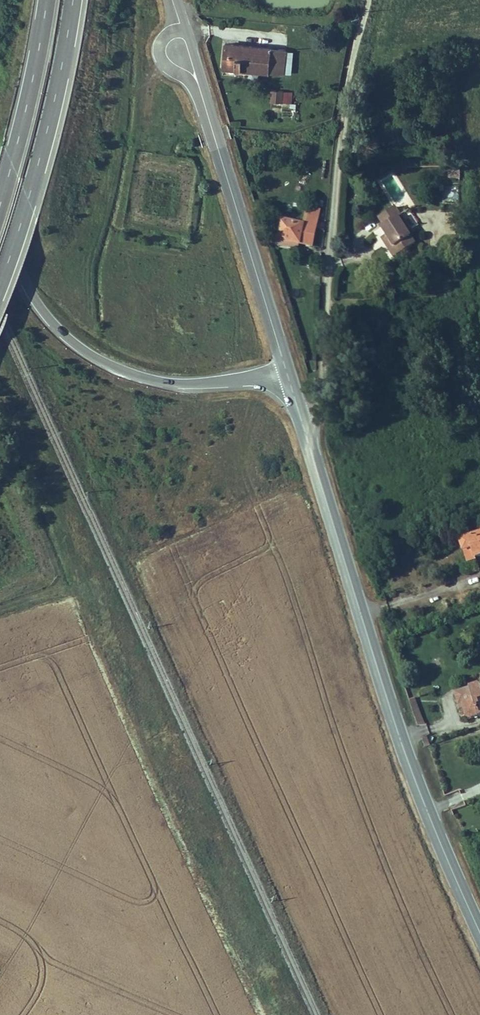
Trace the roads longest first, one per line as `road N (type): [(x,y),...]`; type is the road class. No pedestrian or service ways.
road 1 (secondary): [(479,931),(399,734),(306,433)]
road 2 (secondary): [(288,379),(180,27)]
road 3 (trunk): [(0,226),(48,318),(112,367),(167,383),(288,379)]
road 4 (residential): [(349,76),(321,389),(306,433)]
road 5 (trunk): [(0,274),(43,141),(72,0)]
road 6 (trunk): [(47,0),(0,198)]

